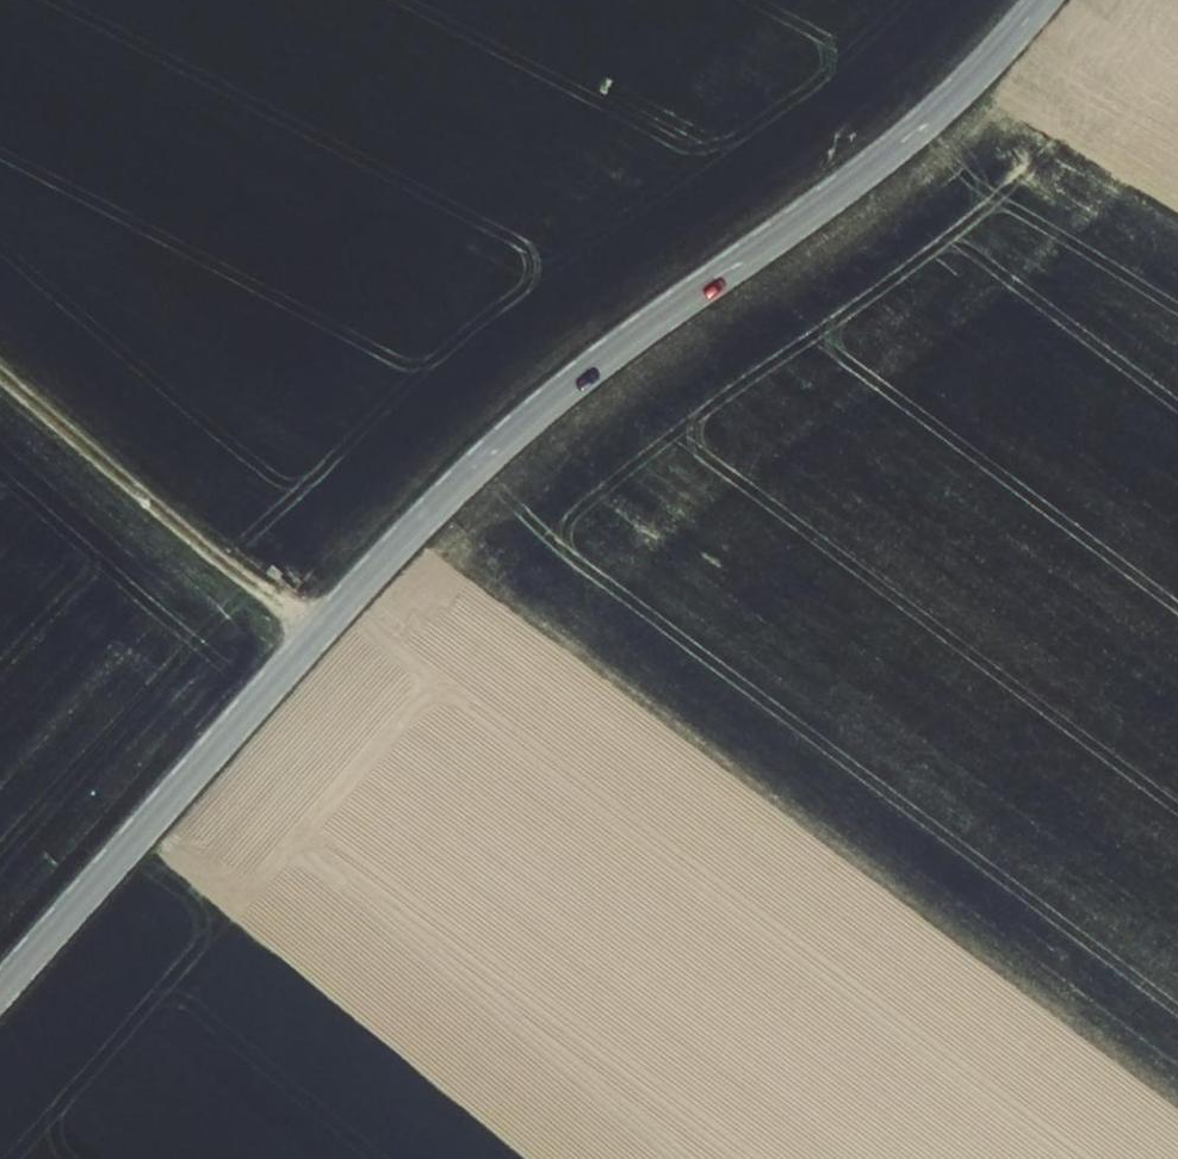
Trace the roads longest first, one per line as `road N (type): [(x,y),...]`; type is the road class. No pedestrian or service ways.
road 1 (tertiary): [(0,991),(473,469),(625,343),(896,148),(1043,0)]
road 2 (track): [(0,375),(318,635)]

